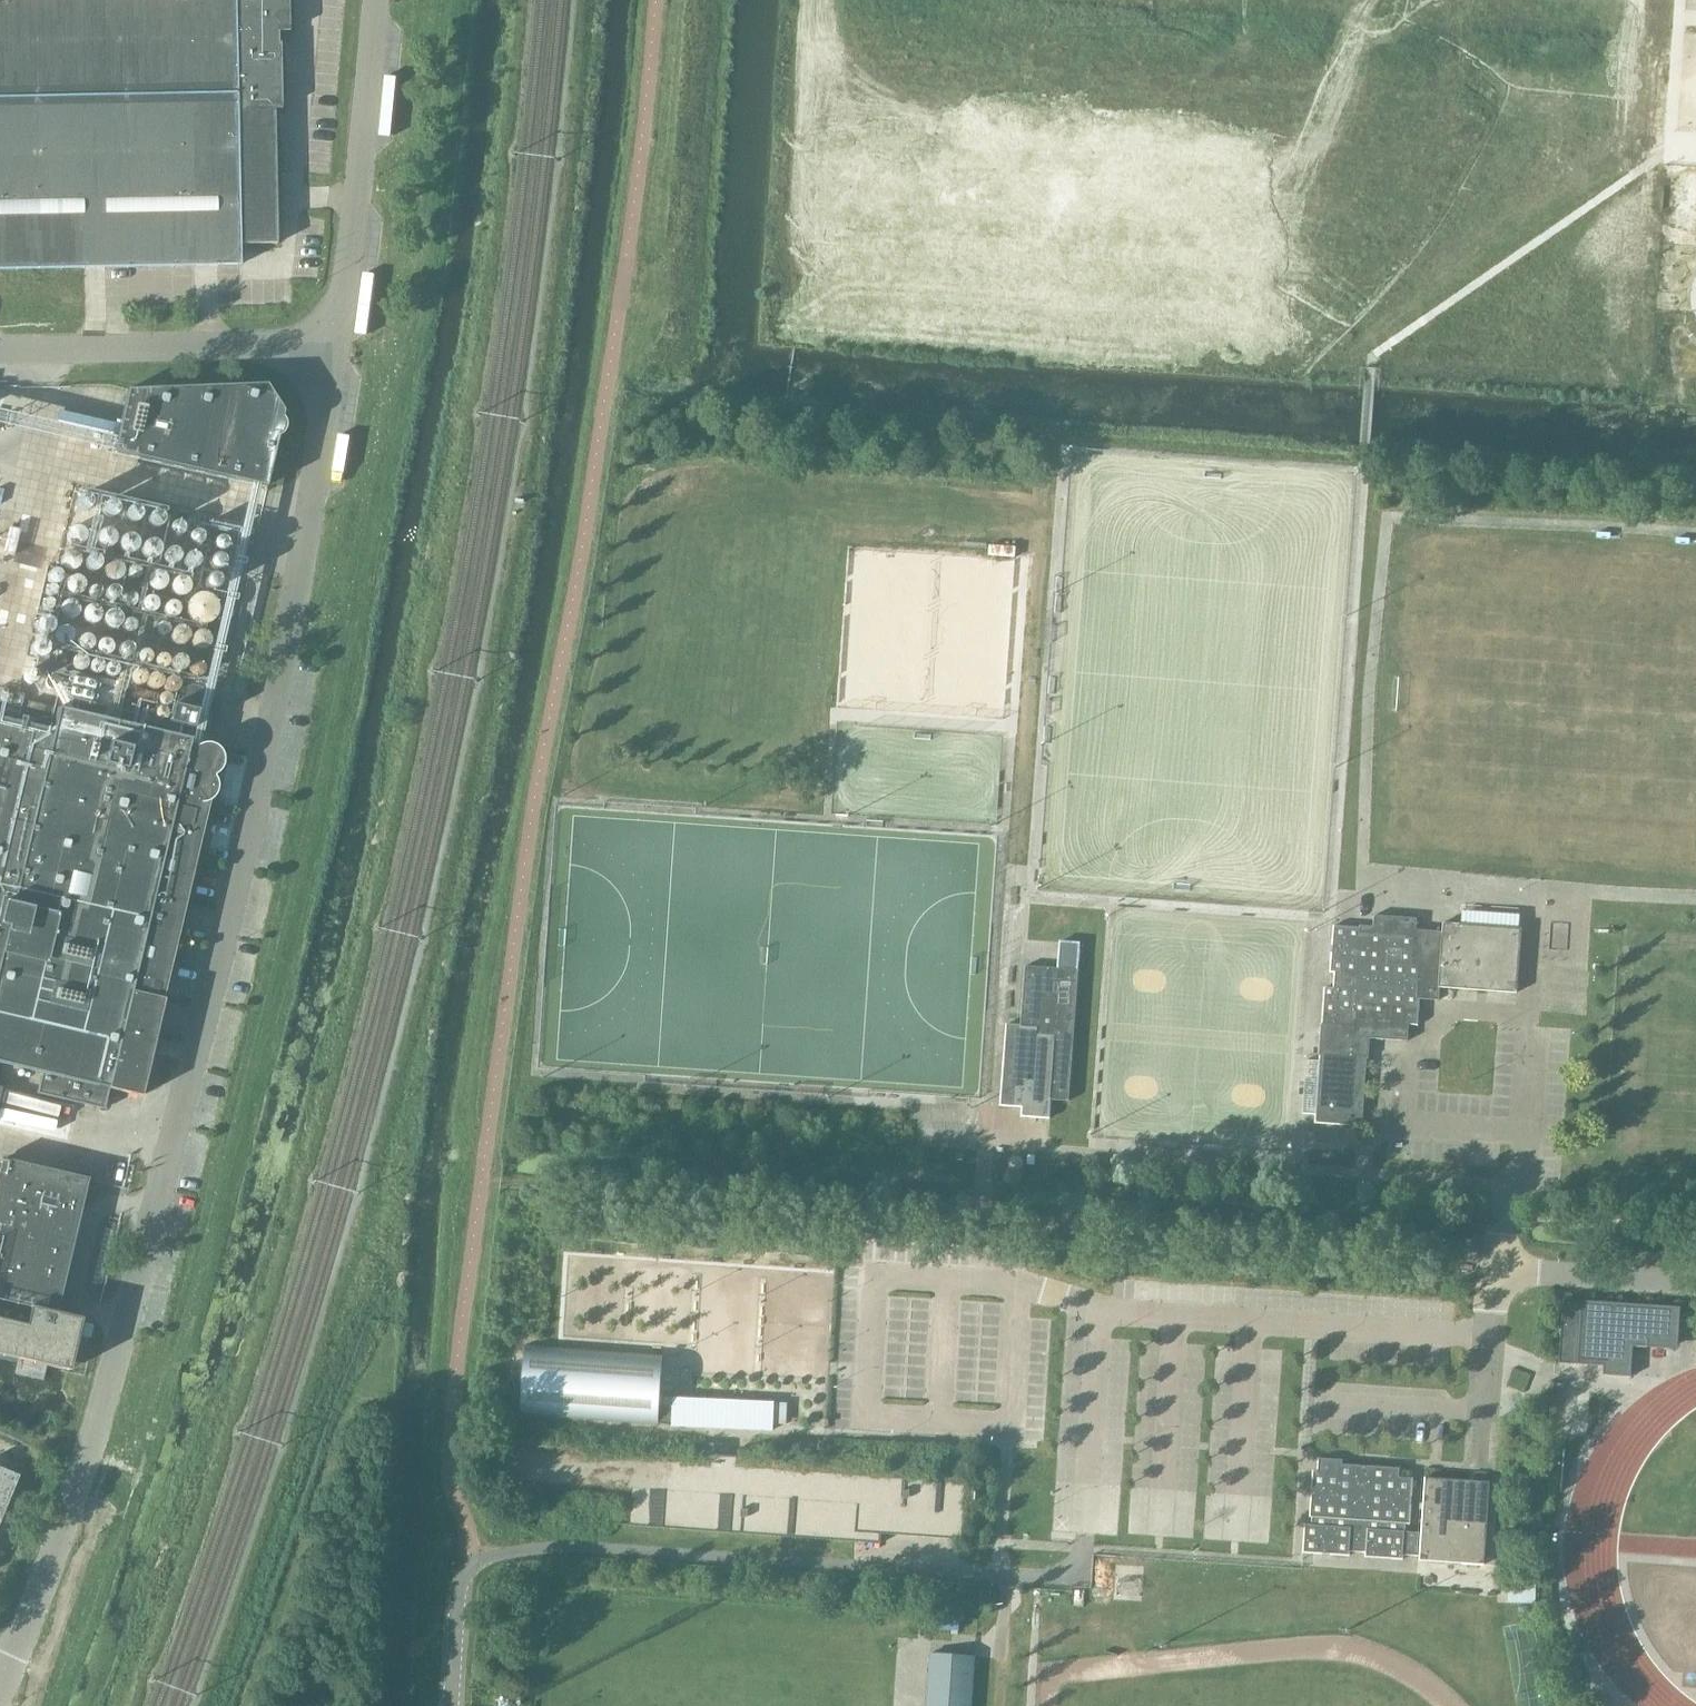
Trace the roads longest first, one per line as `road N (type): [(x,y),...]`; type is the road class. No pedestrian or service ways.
road 1 (unclassified): [(0,1695),(118,1375),(227,930),(340,348)]
road 2 (unclassified): [(340,348),(371,0)]
road 3 (unclassified): [(0,354),(340,348)]
road 4 (unclassified): [(1498,1266),(1695,1281)]
road 5 (unclassified): [(452,1705),(463,1582),(474,1562)]

